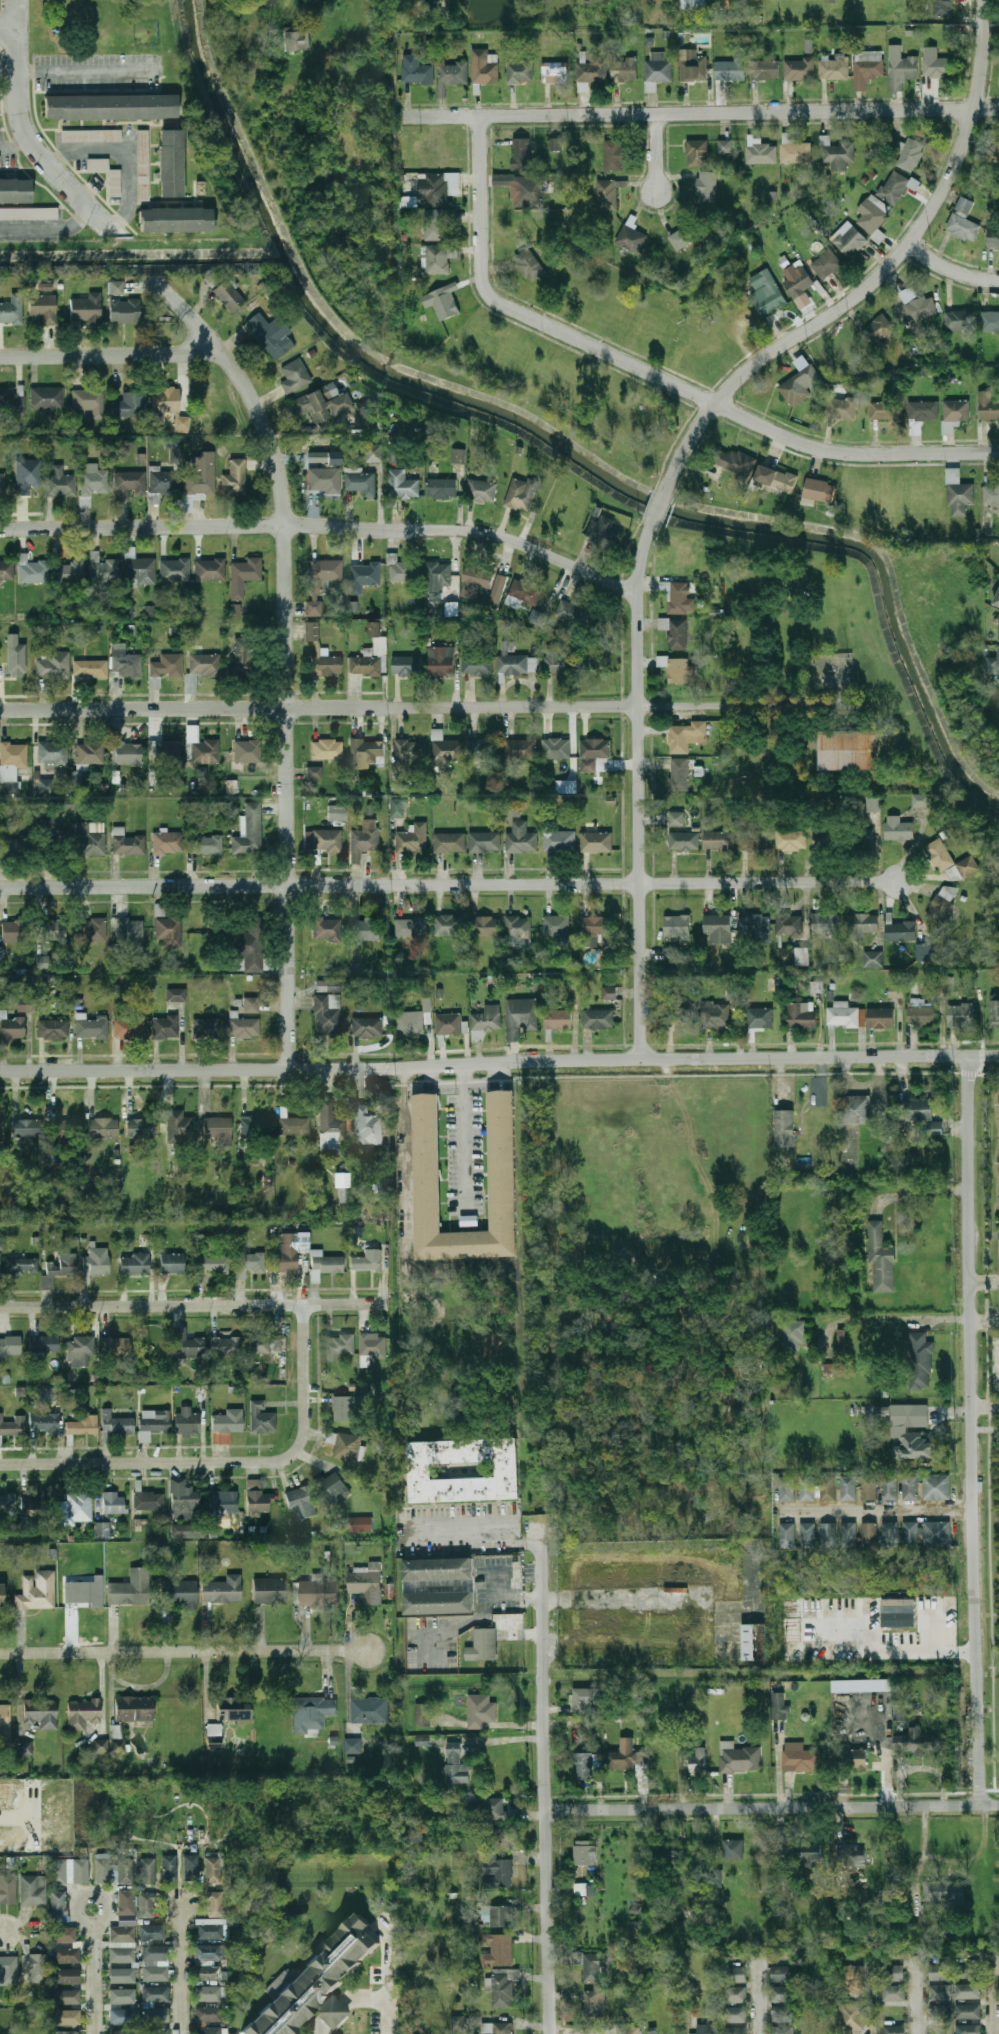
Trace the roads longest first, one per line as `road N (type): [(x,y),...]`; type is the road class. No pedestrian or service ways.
road 1 (tertiary): [(998,1056),(0,1072)]
road 2 (residential): [(0,886),(902,881)]
road 3 (residential): [(857,698),(0,710)]
road 4 (residential): [(291,1070),(283,482),(239,369),(155,278)]
road 5 (residential): [(981,1803),(971,1615),(969,1056)]
road 6 (residential): [(479,114),(483,280),(492,297),(800,442),(869,452),(998,450)]
road 7 (residential): [(0,528),(453,529),(515,539),(636,593)]
road 8 (tertiary): [(666,487),(715,402),(777,346),(855,297),(939,198),(976,108),(983,0)]
road 9 (residential): [(998,108),(406,115)]
road 10 (tertiary): [(639,1060),(636,593),(650,528)]
road 11 (residential): [(552,2033),(539,1550),(529,1544)]
road 12 (residential): [(546,1809),(998,1803)]
road 13 (residential): [(0,1466),(287,1461),(306,1437),(308,1308)]
road 14 (residential): [(0,1310),(390,1308)]
road 15 (residential): [(370,1651),(0,1655)]
road 16 (residential): [(115,233),(29,131),(19,0)]
road 17 (residential): [(0,355),(226,353)]
road 18 (residential): [(186,2033),(185,1902)]
road 19 (residential): [(98,2033),(96,1905)]

